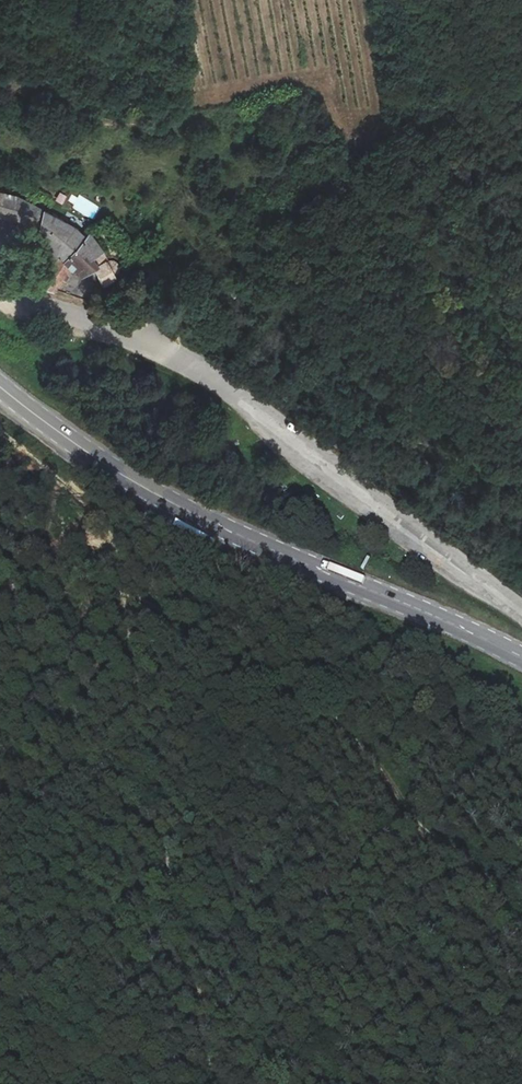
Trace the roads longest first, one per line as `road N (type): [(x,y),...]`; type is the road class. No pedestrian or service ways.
road 1 (unclassified): [(521,612),(160,348),(0,294)]
road 2 (primary): [(521,656),(210,522),(109,467),(0,385)]
road 3 (track): [(521,914),(422,818),(388,764),(329,714),(203,643),(166,609),(124,605)]

